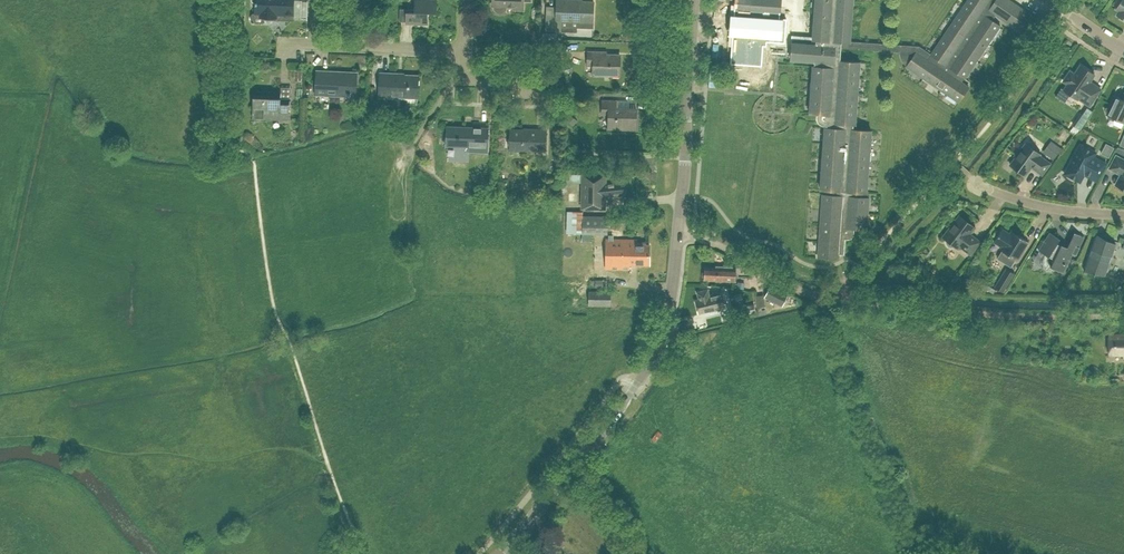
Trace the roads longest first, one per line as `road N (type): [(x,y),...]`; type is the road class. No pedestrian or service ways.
road 1 (tertiary): [(500,553),(628,396),(663,330),(682,195),(693,0)]
road 2 (track): [(824,297),(1123,317)]
road 3 (track): [(824,297),(925,553)]
road 4 (track): [(678,233),(824,297)]
road 5 (residential): [(1123,214),(1052,208),(976,183)]
road 6 (residential): [(464,49),(316,44)]

